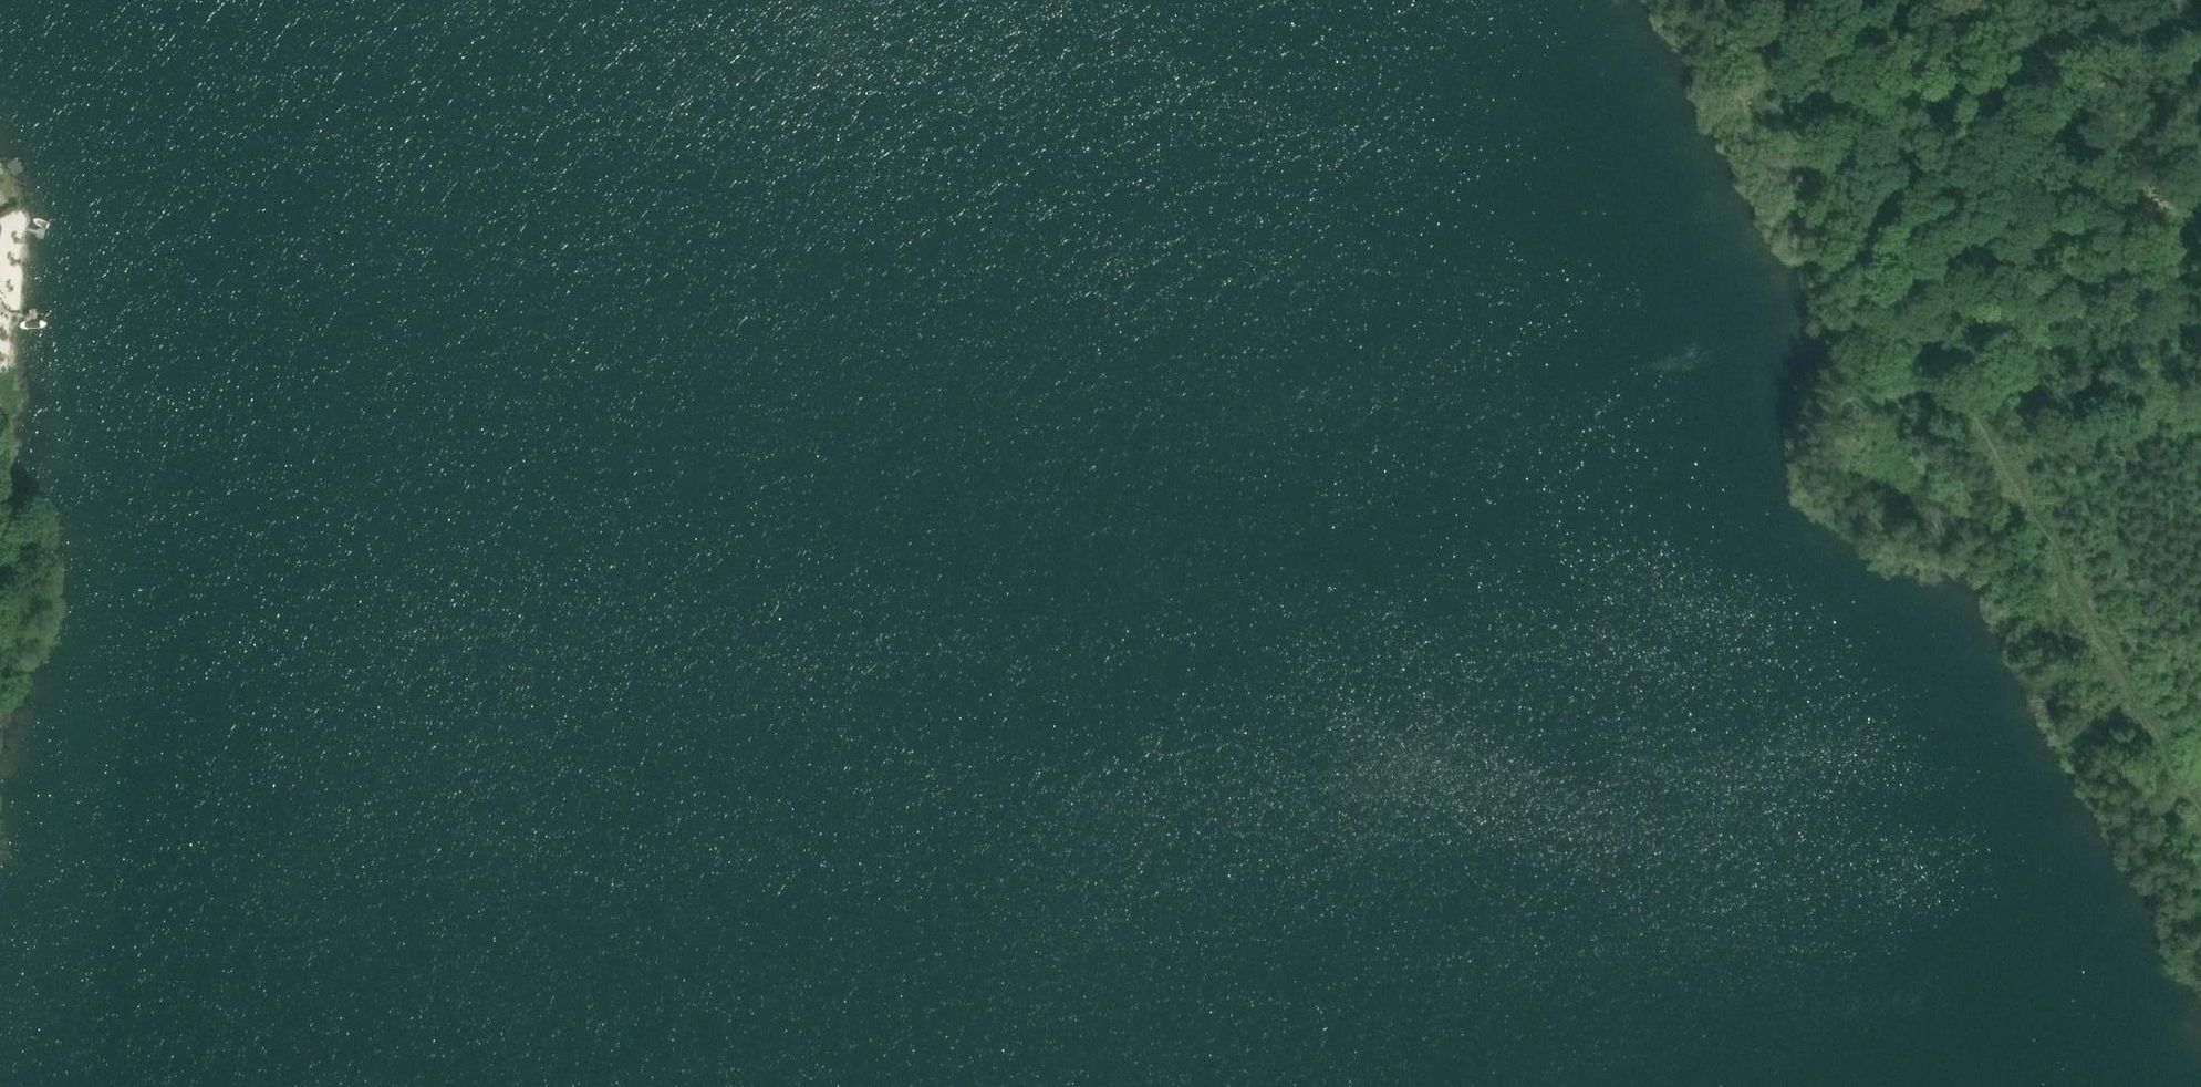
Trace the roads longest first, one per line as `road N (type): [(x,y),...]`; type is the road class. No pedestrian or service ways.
road 1 (track): [(2200,824),(1735,0)]

